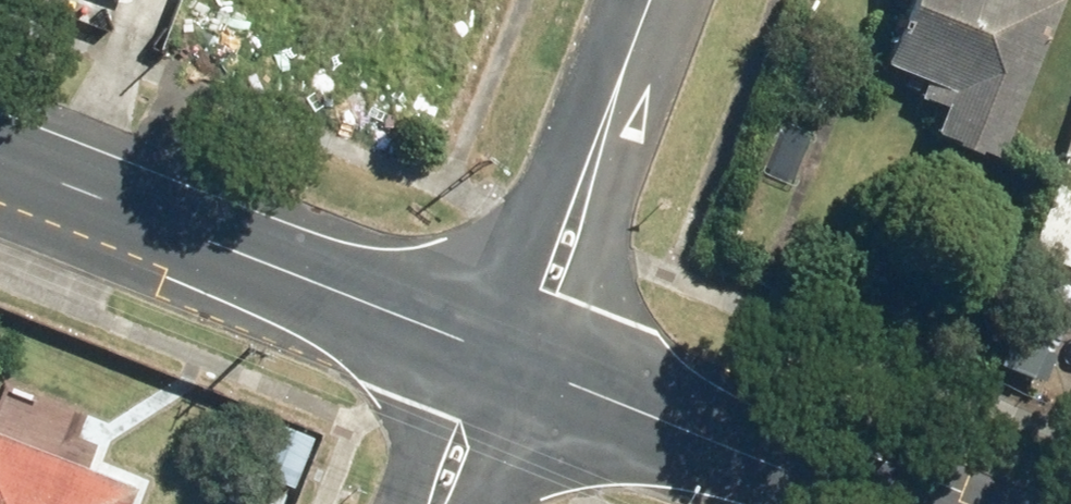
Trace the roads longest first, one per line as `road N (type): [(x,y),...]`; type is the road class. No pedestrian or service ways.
road 1 (tertiary): [(0,159),(467,345)]
road 2 (residential): [(638,32),(615,211),(551,377)]
road 3 (residential): [(467,345),(535,200),(638,32)]
road 4 (tertiary): [(551,377),(868,503)]
road 5 (residential): [(401,503),(467,345)]
road 6 (residential): [(551,377),(481,503)]

